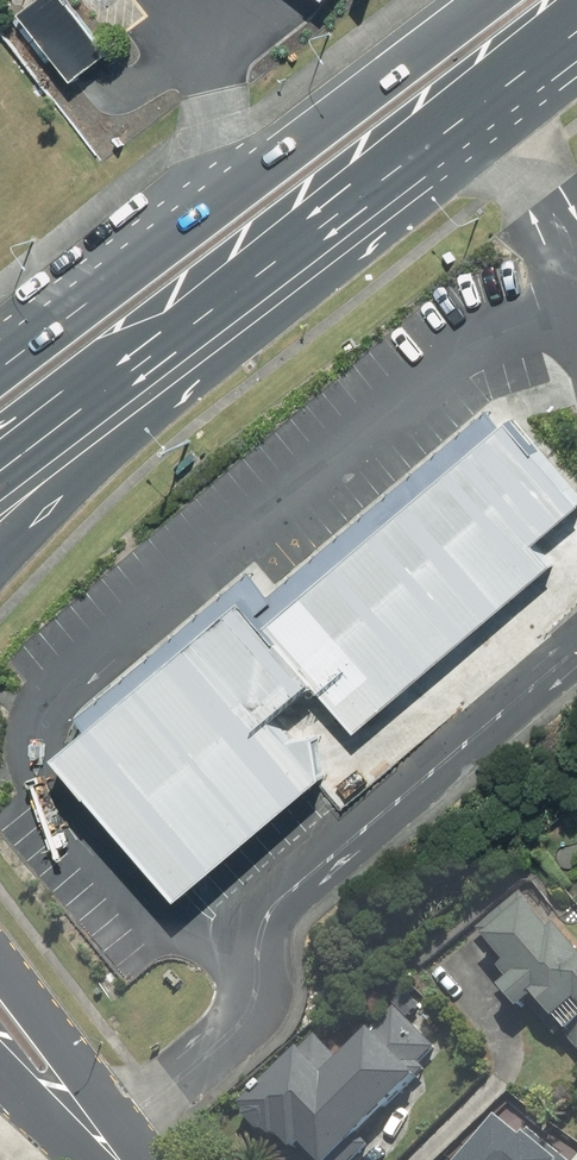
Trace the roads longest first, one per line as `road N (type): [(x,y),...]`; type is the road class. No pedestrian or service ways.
road 1 (primary): [(0,365),(485,0)]
road 2 (primary): [(370,195),(0,558)]
road 3 (primary): [(370,195),(0,475)]
road 4 (primary): [(576,30),(370,195)]
road 5 (secondary): [(0,966),(62,1051),(106,1144)]
road 6 (secondary): [(106,1144),(0,1048)]

